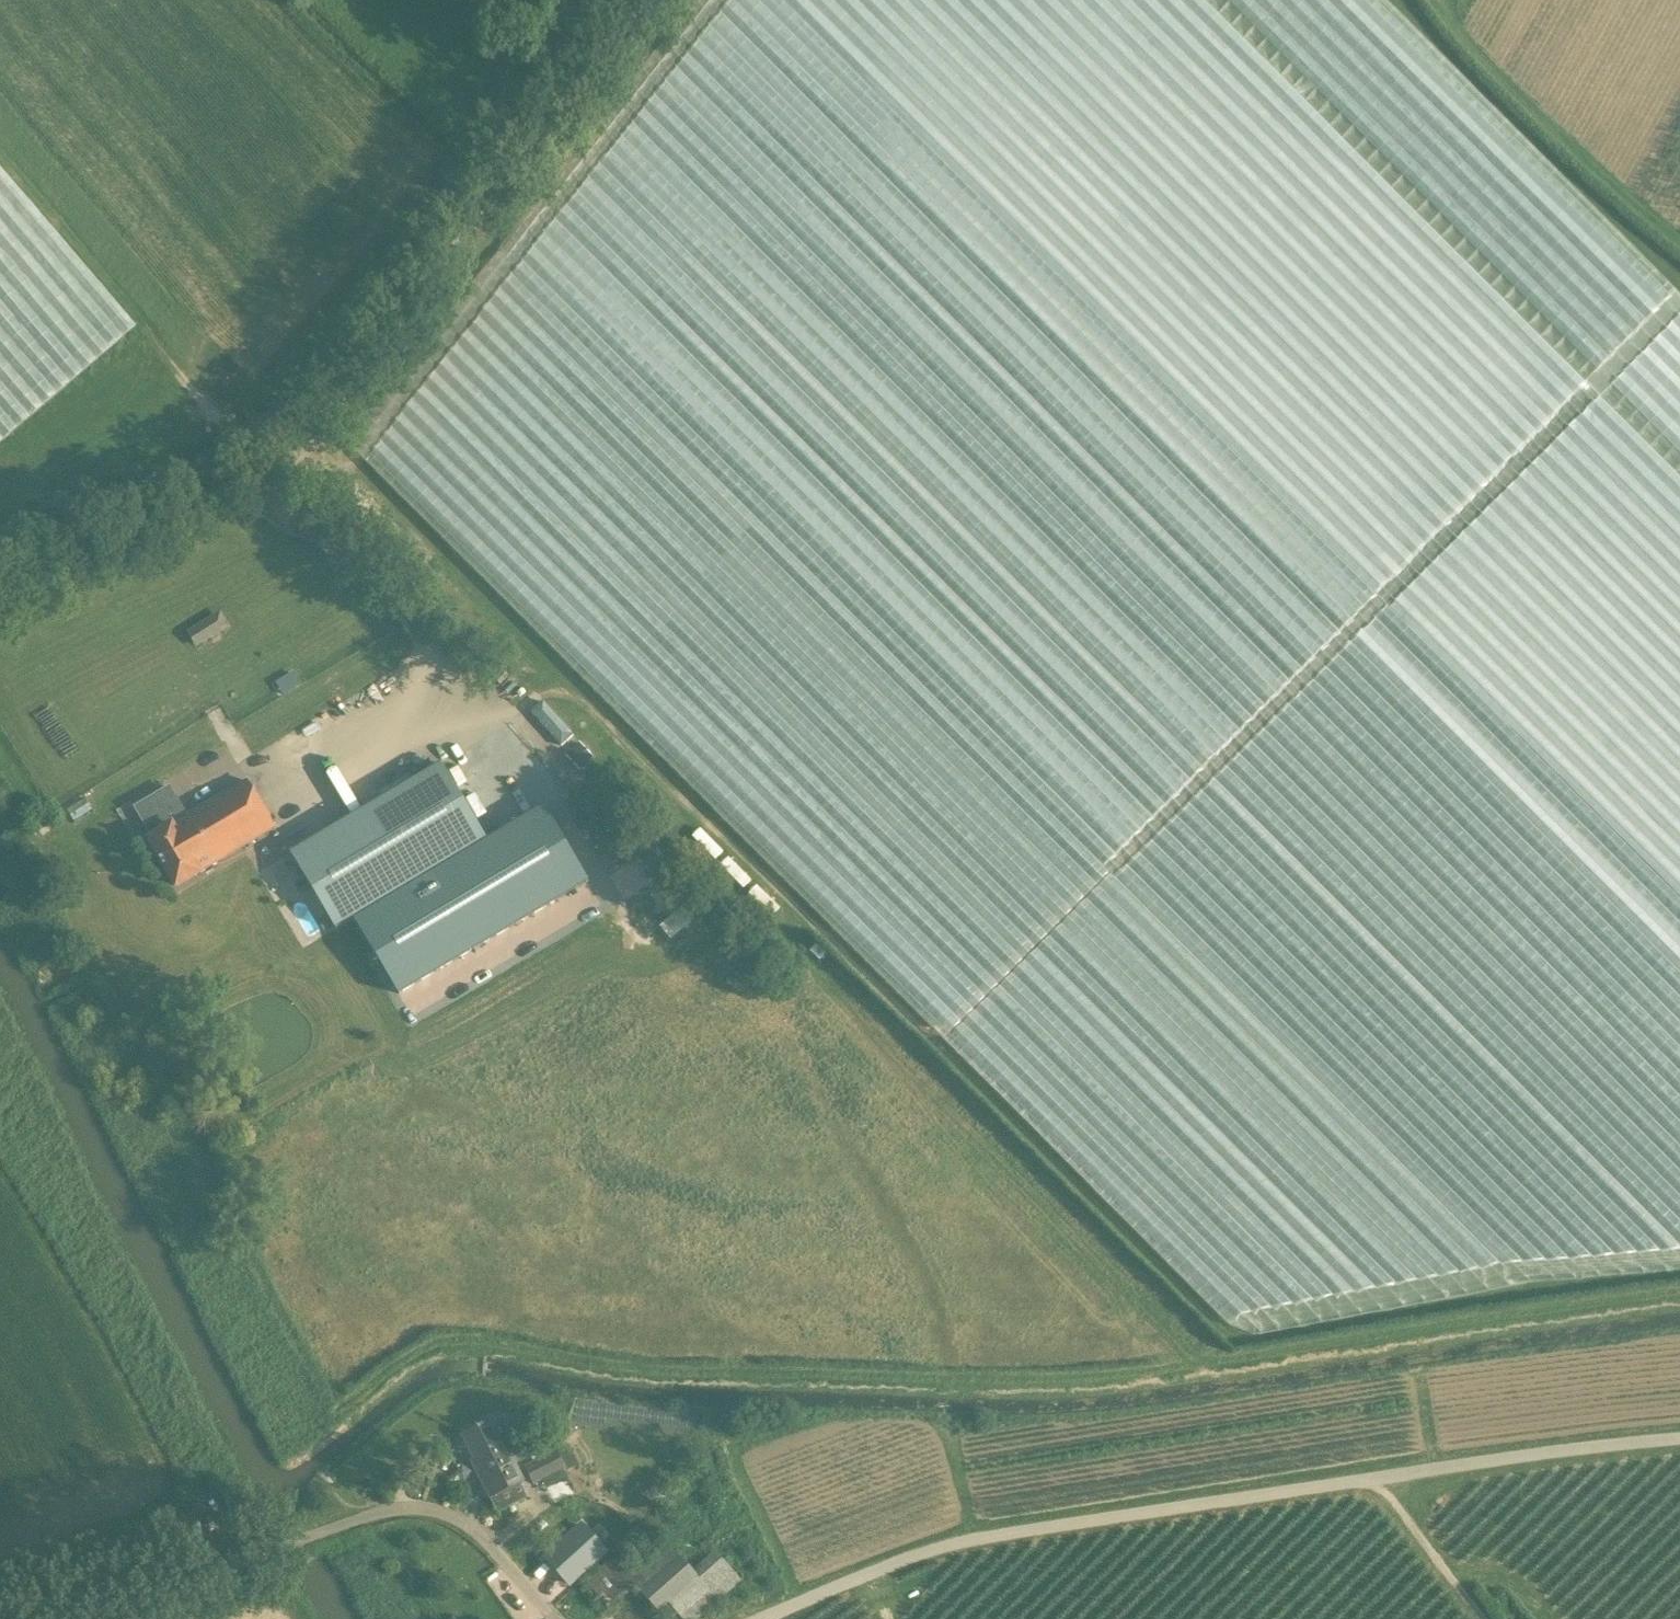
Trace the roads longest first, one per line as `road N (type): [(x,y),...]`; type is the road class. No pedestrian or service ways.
road 1 (track): [(1679,1437),(1030,1529),(931,1551),(754,1618)]
road 2 (unclassified): [(247,479),(298,446),(641,0)]
road 3 (unclassified): [(57,1618),(368,1518),(423,1512),(454,1520),(561,1618)]
road 4 (track): [(0,589),(247,479)]

